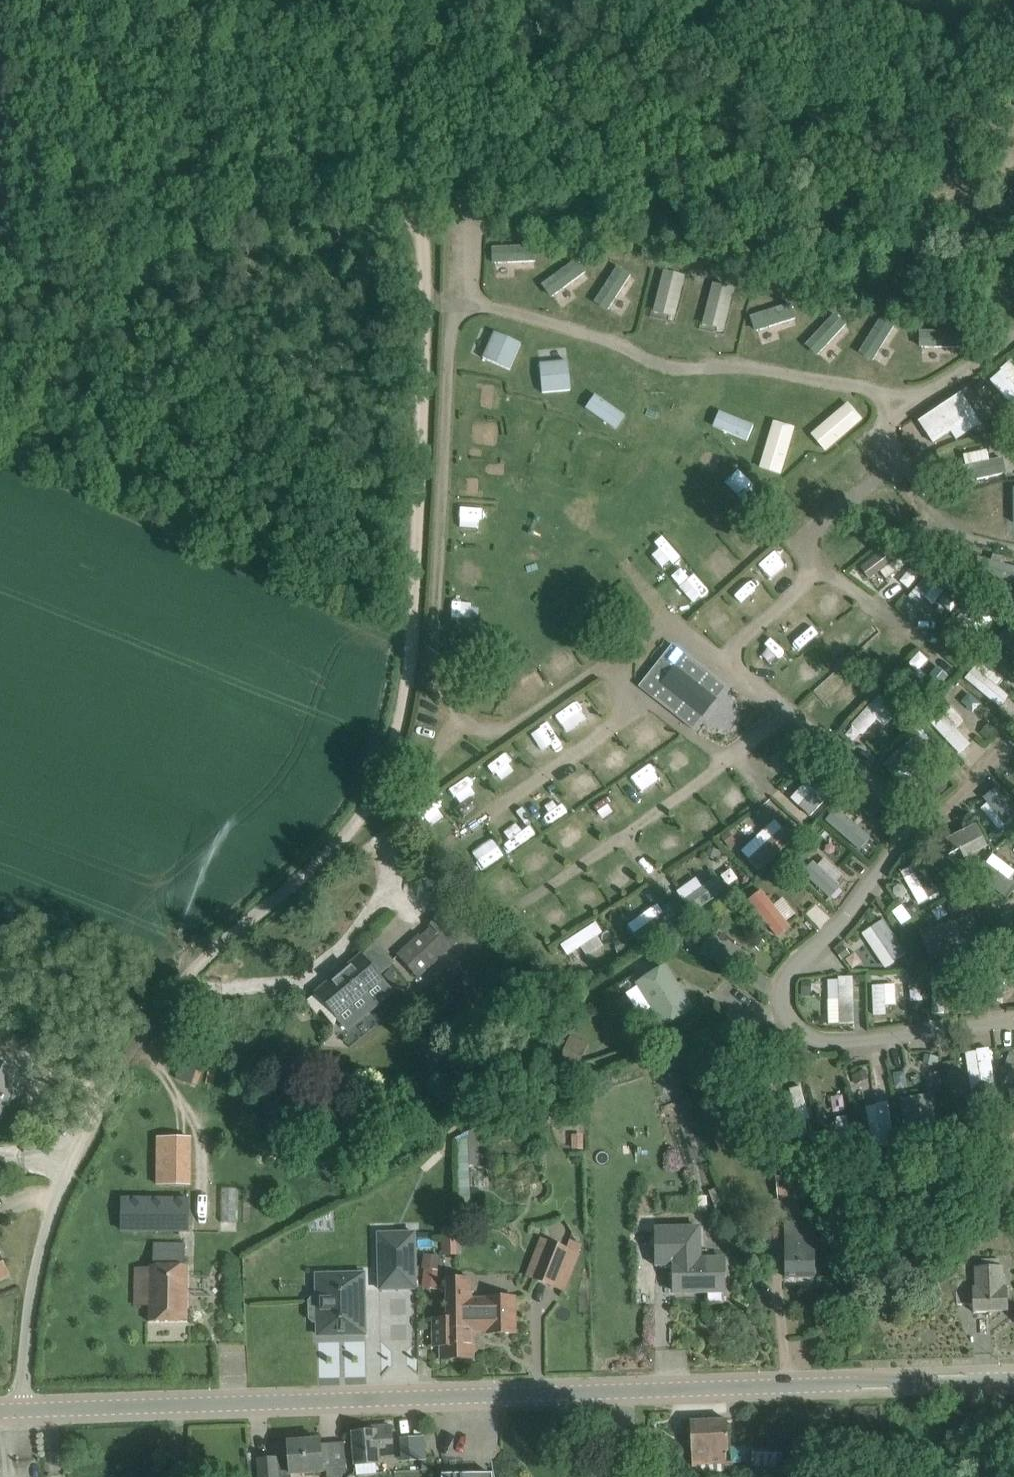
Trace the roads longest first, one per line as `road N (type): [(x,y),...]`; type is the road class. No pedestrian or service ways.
road 1 (tertiary): [(20,1410),(1013,1378)]
road 2 (unclassified): [(20,1410),(34,1281),(106,1065),(133,1020),(226,922),(334,836),(375,774)]
road 3 (track): [(418,193),(425,280),(411,653),(398,727),(375,774)]
road 4 (track): [(418,193),(226,229),(0,249)]
road 5 (track): [(394,0),(418,193)]

